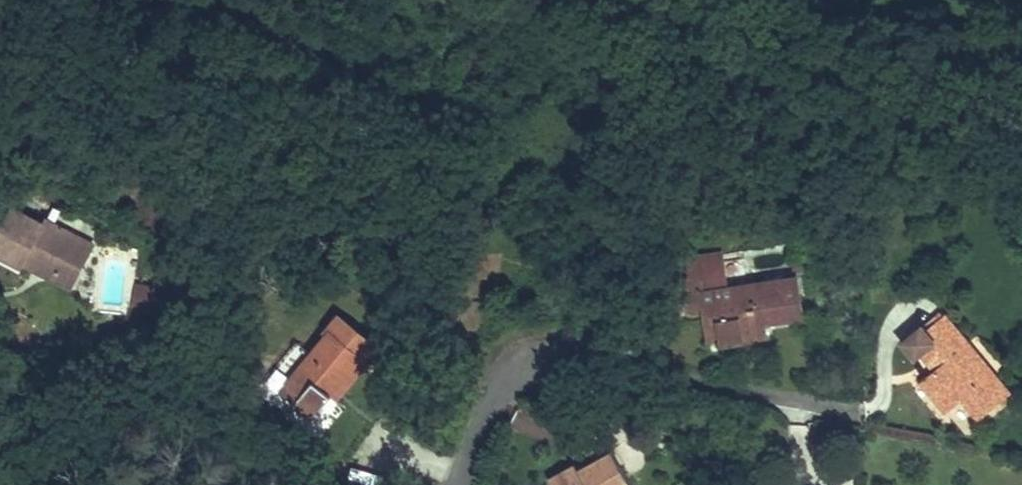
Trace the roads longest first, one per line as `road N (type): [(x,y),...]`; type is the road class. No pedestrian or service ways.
road 1 (residential): [(461,484),(485,418),(531,366)]

